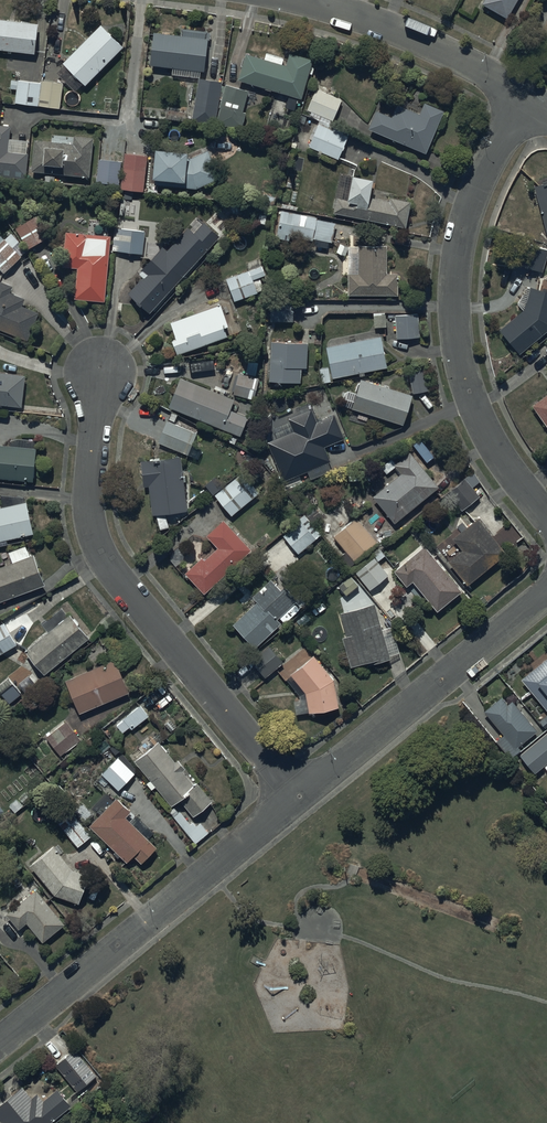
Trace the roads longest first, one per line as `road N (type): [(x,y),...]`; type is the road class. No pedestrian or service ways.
road 1 (residential): [(101,373),(90,461),(91,523),(102,560),(302,797)]
road 2 (residential): [(526,100),(468,220),(456,313),(487,431),(546,513)]
road 3 (residential): [(302,797),(0,1044)]
road 4 (residential): [(546,595),(302,797)]
road 5 (residential): [(309,0),(408,35),(526,100)]

